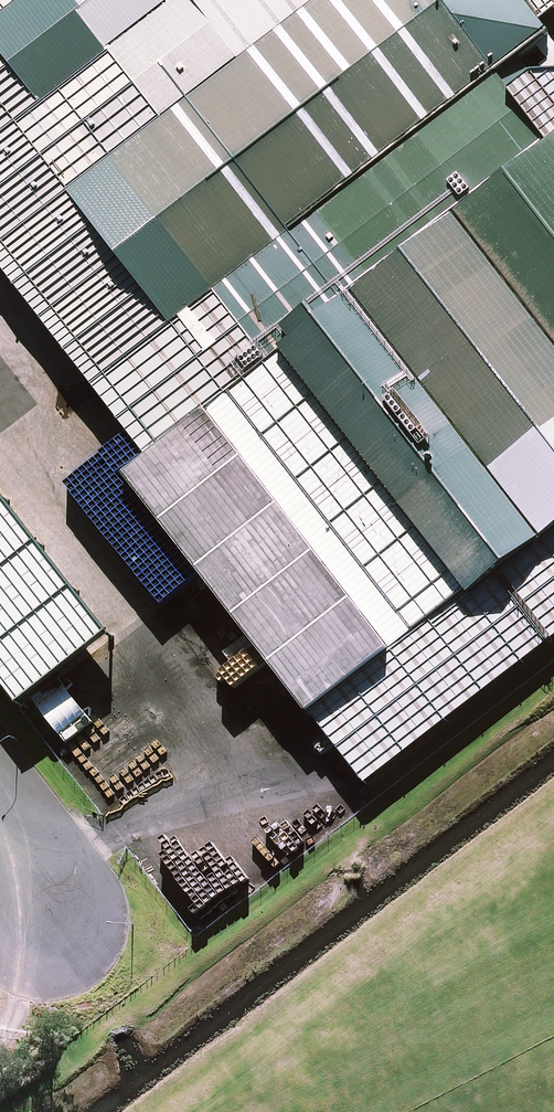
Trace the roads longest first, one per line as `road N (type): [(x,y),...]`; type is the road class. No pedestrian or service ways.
road 1 (unclassified): [(44,918),(29,835),(0,777)]
road 2 (track): [(44,918),(0,1050)]

